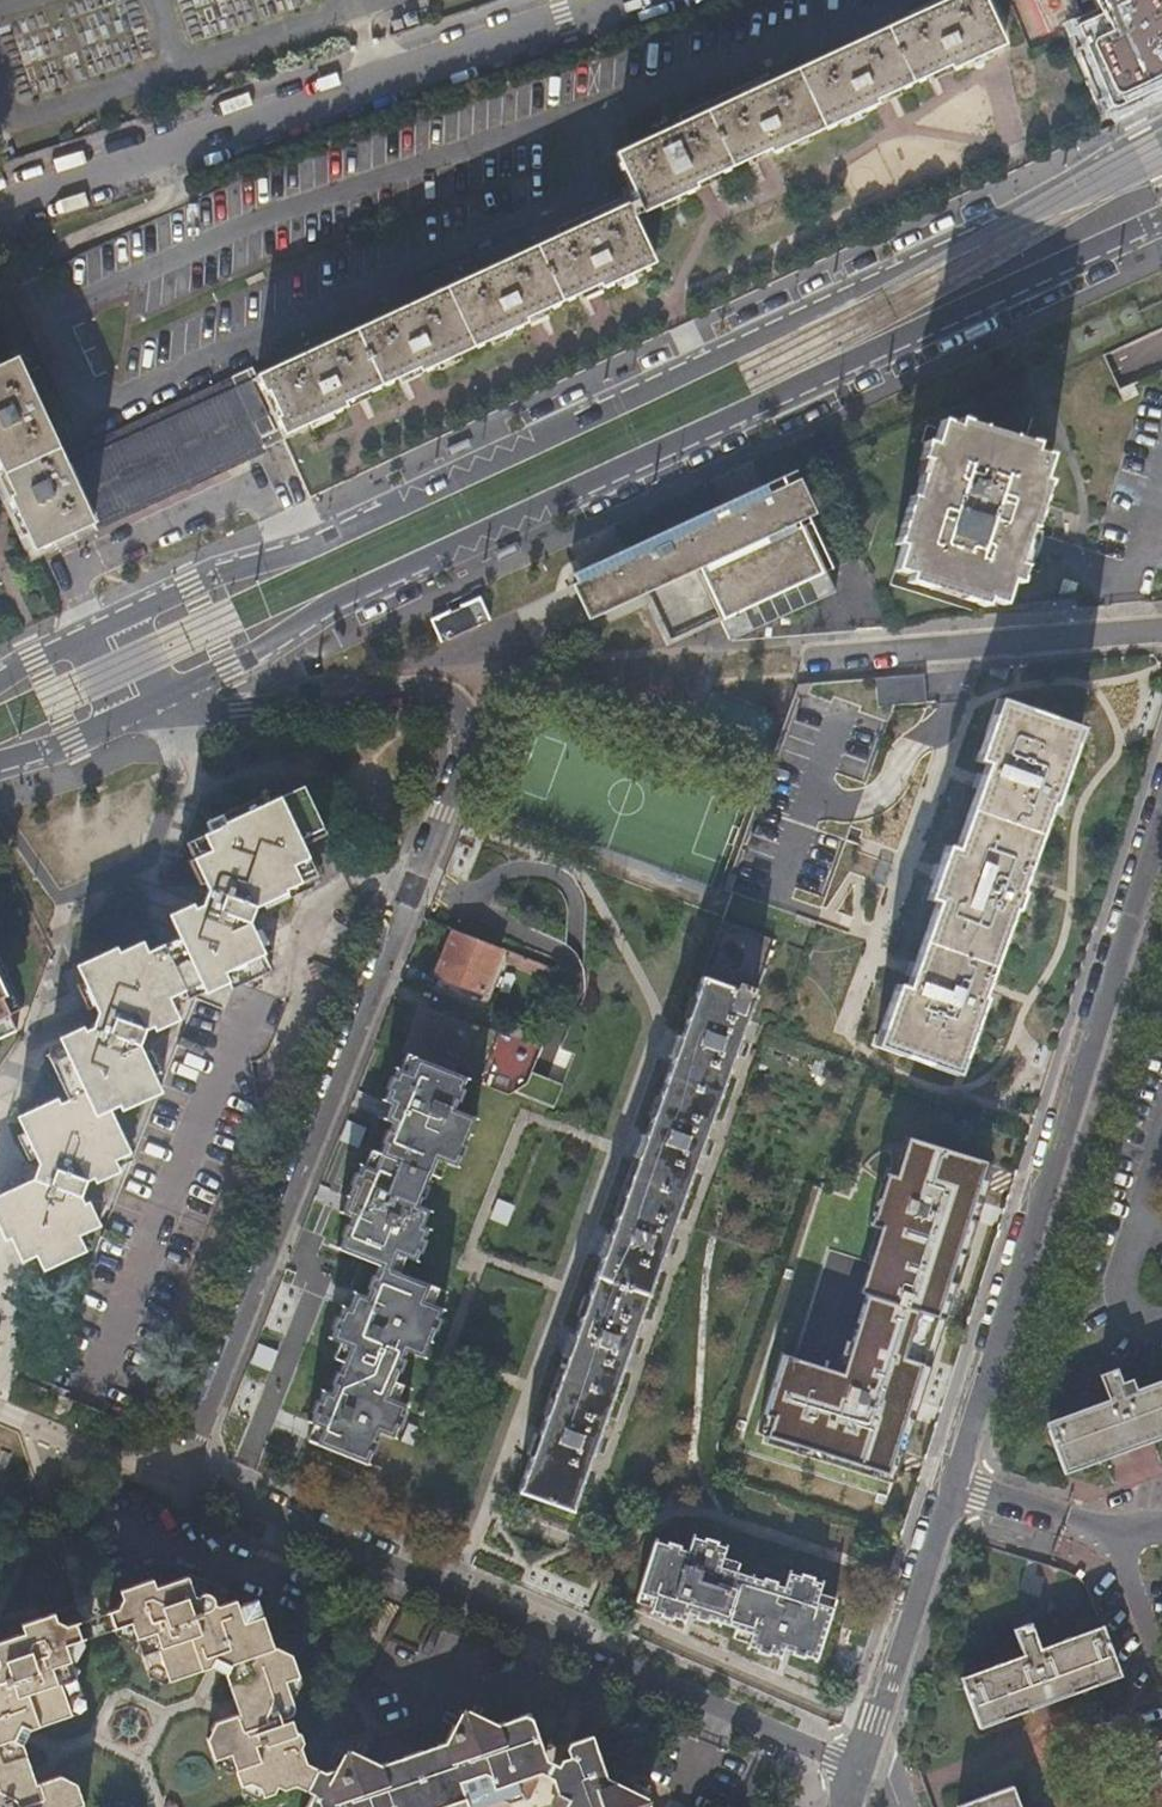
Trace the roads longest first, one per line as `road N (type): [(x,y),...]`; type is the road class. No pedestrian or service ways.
road 1 (residential): [(154,708),(167,716),(419,677),(459,690),(471,708),(188,1468),(194,1483),(866,1753)]
road 2 (secondary): [(1161,159),(913,255),(738,348),(316,547),(220,572),(115,619)]
road 3 (secondary): [(154,708),(339,605),(1161,218)]
road 4 (residential): [(955,1480),(1161,813)]
road 5 (residential): [(0,205),(628,0)]
road 6 (residential): [(803,660),(1161,633)]
road 7 (residential): [(866,1753),(955,1480)]
road 8 (residential): [(1161,1698),(1104,1537)]
road 9 (secondary): [(0,765),(77,743),(154,708)]
road 10 (residential): [(955,1480),(1104,1537)]
road 11 (secondary): [(115,619),(0,680)]

